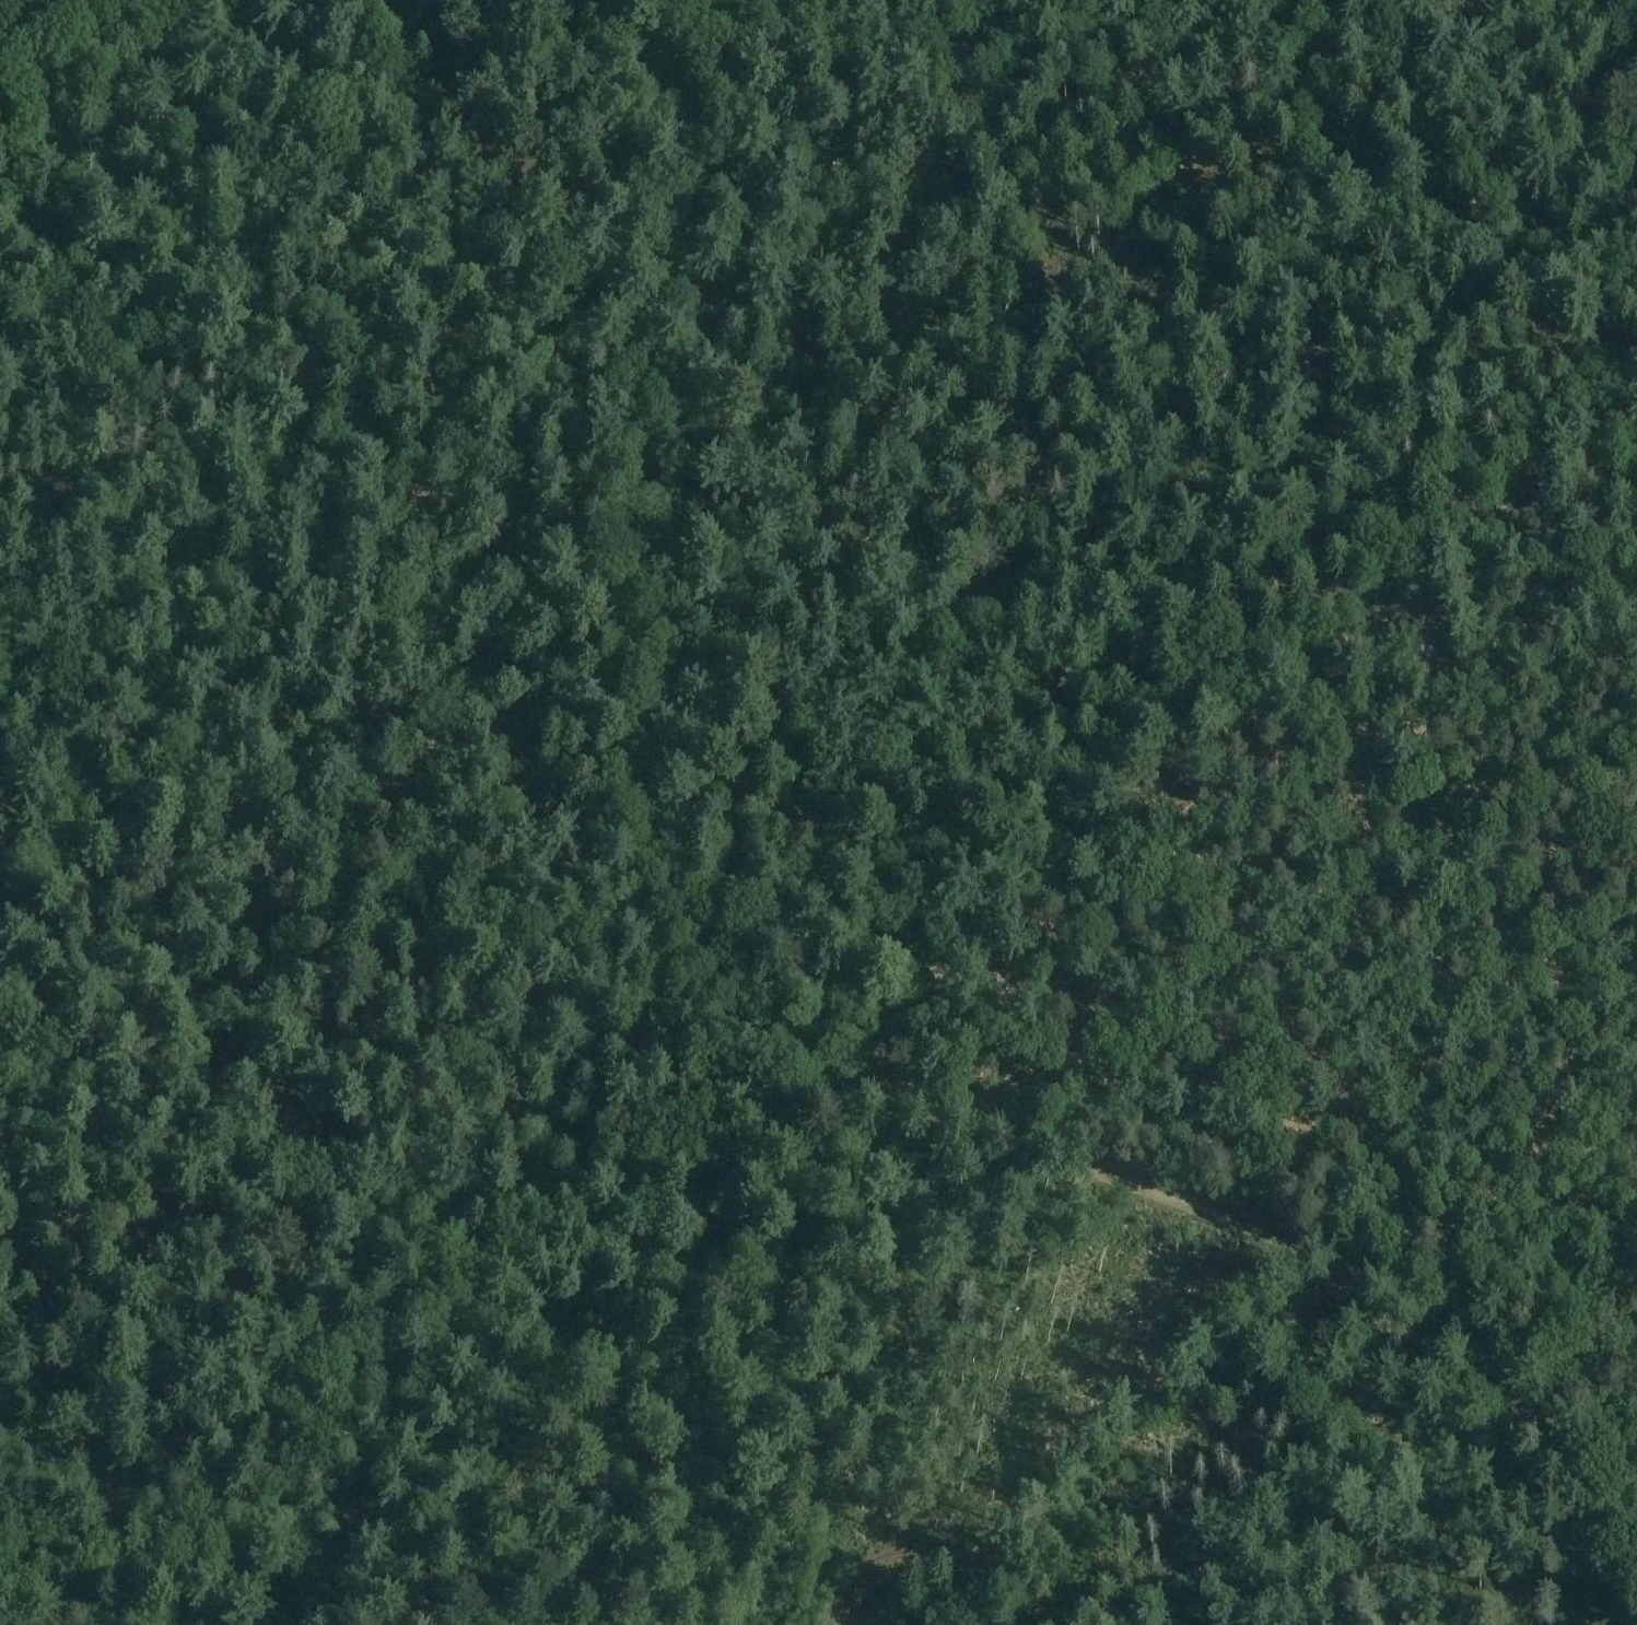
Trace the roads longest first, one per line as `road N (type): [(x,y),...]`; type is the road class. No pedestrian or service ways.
road 1 (track): [(878,1051),(753,1002),(723,976),(636,831),(622,776),(611,711),(698,0)]
road 2 (track): [(858,1071),(1001,929),(1119,833),(1364,649),(1636,471)]
road 3 (track): [(269,1624),(414,1511),(610,1335),(858,1071)]
road 4 (track): [(1284,1222),(1468,1373),(1636,1574)]
road 5 (track): [(148,0),(0,124)]

